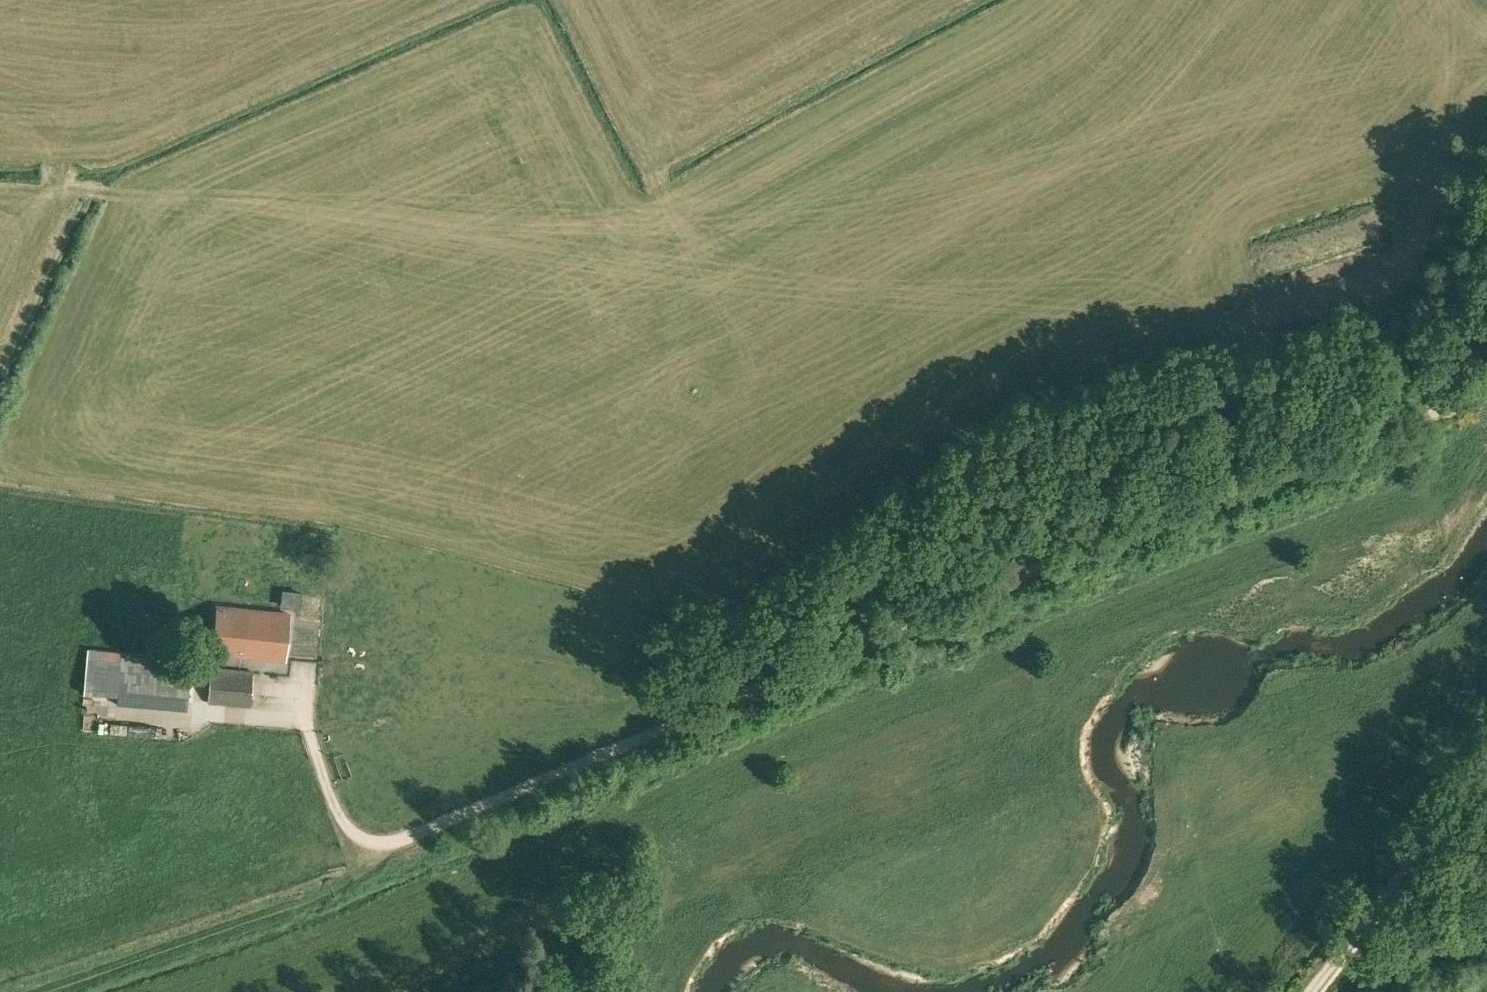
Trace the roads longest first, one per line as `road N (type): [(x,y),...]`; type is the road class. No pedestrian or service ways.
road 1 (track): [(310,680),(312,737),(343,823),(378,842),(401,840),(1144,522),(1486,391)]
road 2 (track): [(1313,991),(1486,764)]

